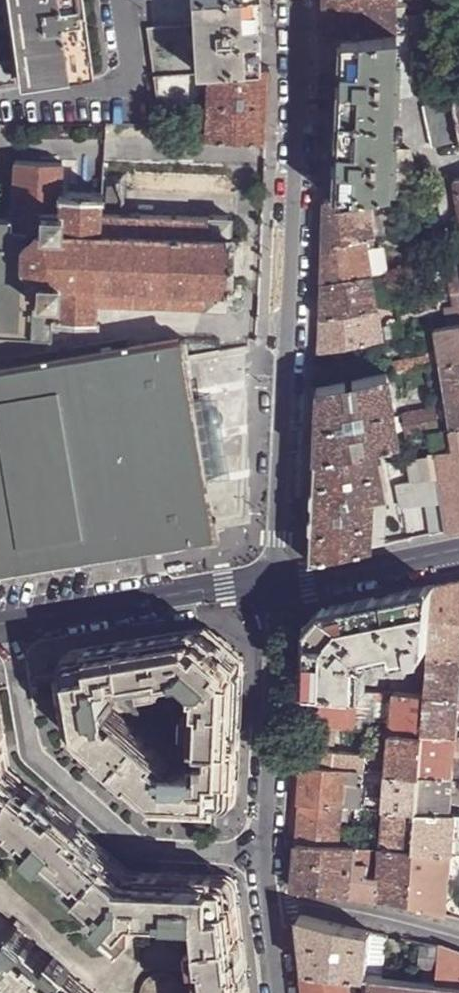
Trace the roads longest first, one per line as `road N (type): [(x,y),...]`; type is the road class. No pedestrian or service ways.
road 1 (residential): [(301,0),(282,591)]
road 2 (residential): [(5,623),(31,757),(137,851),(266,858)]
road 3 (residential): [(282,591),(245,583),(5,623)]
road 4 (residential): [(282,591),(266,858)]
road 5 (residential): [(10,103),(110,96),(131,80),(118,0)]
road 6 (residential): [(458,938),(265,896)]
road 7 (residential): [(458,554),(282,591)]

